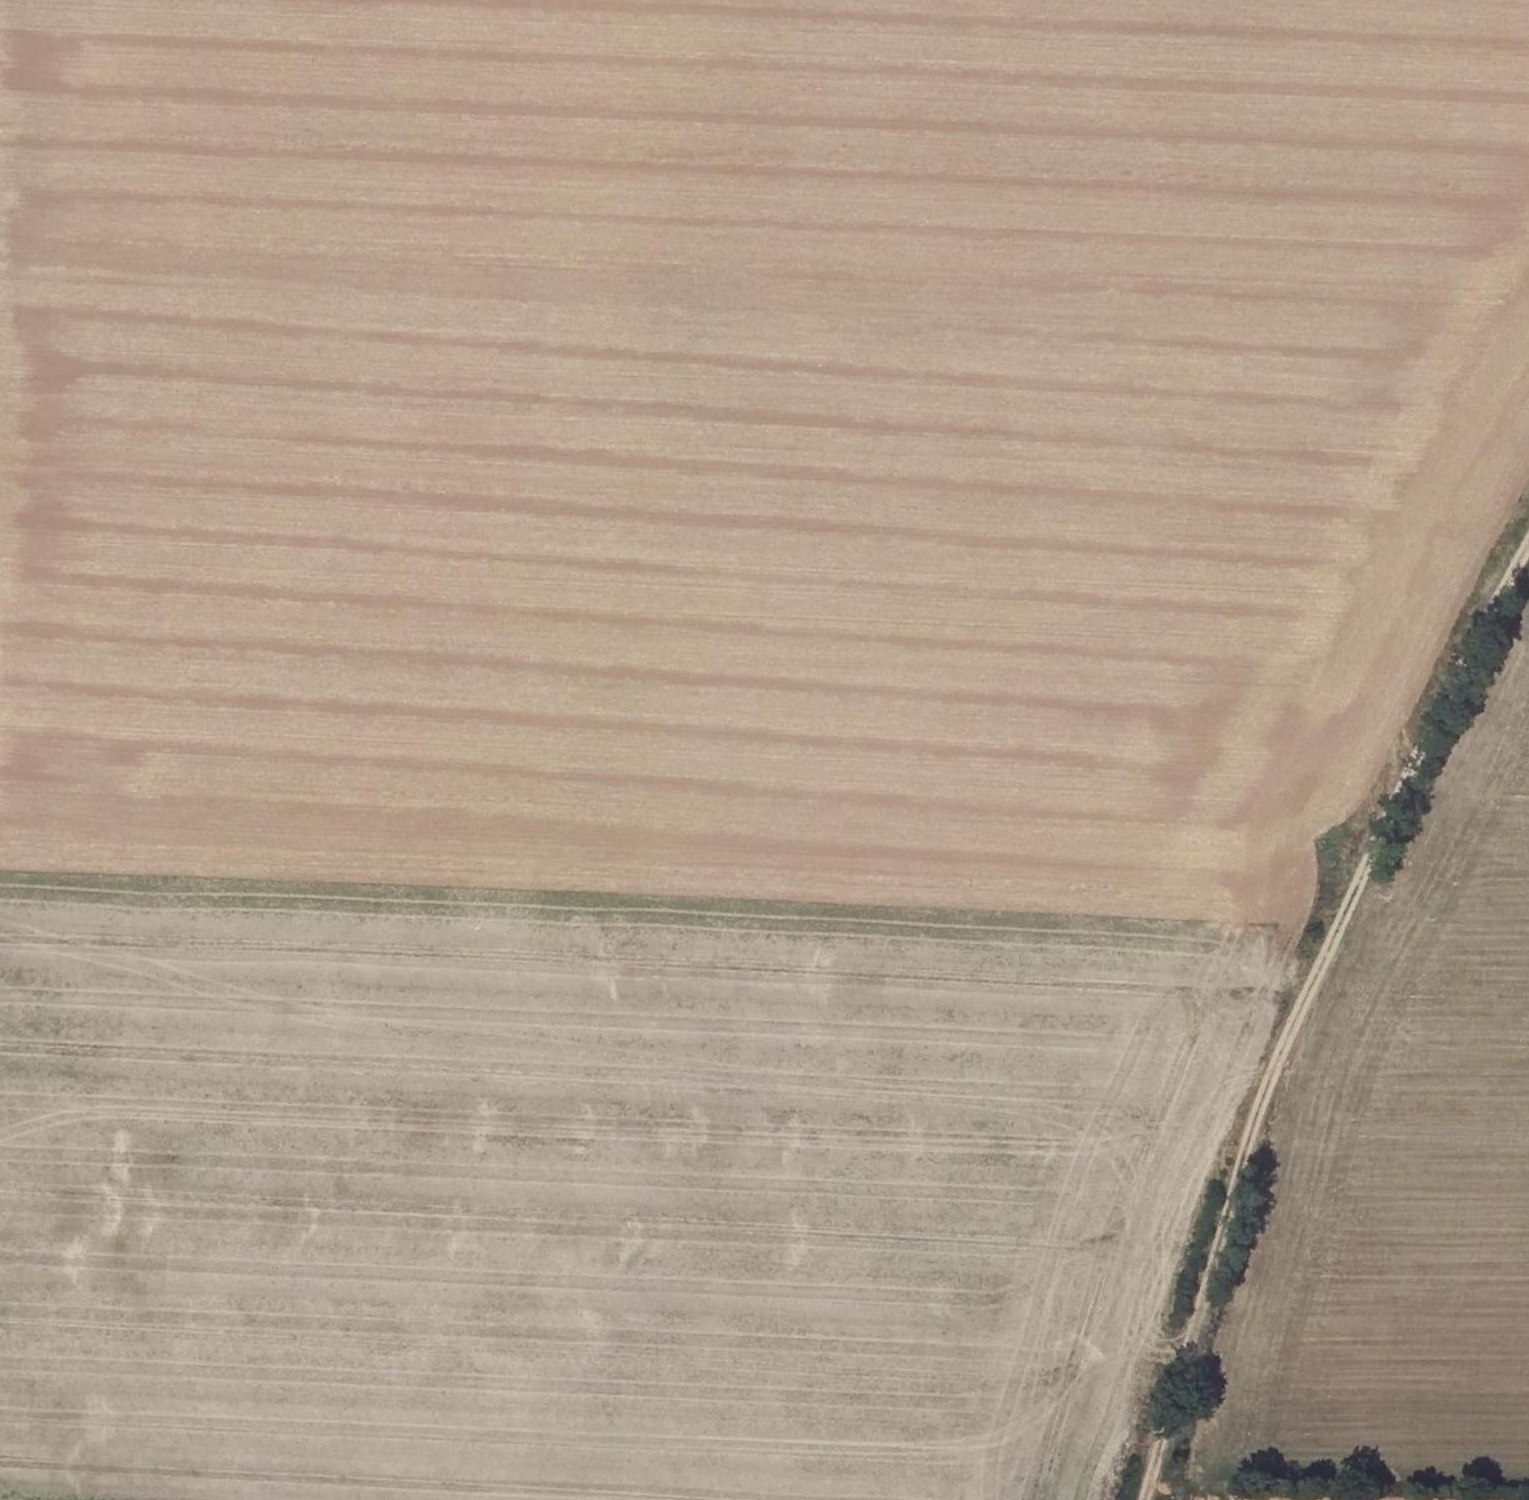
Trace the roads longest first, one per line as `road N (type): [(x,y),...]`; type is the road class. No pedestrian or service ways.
road 1 (track): [(1144,1499),(1245,1140),(1331,939),(1528,544)]

